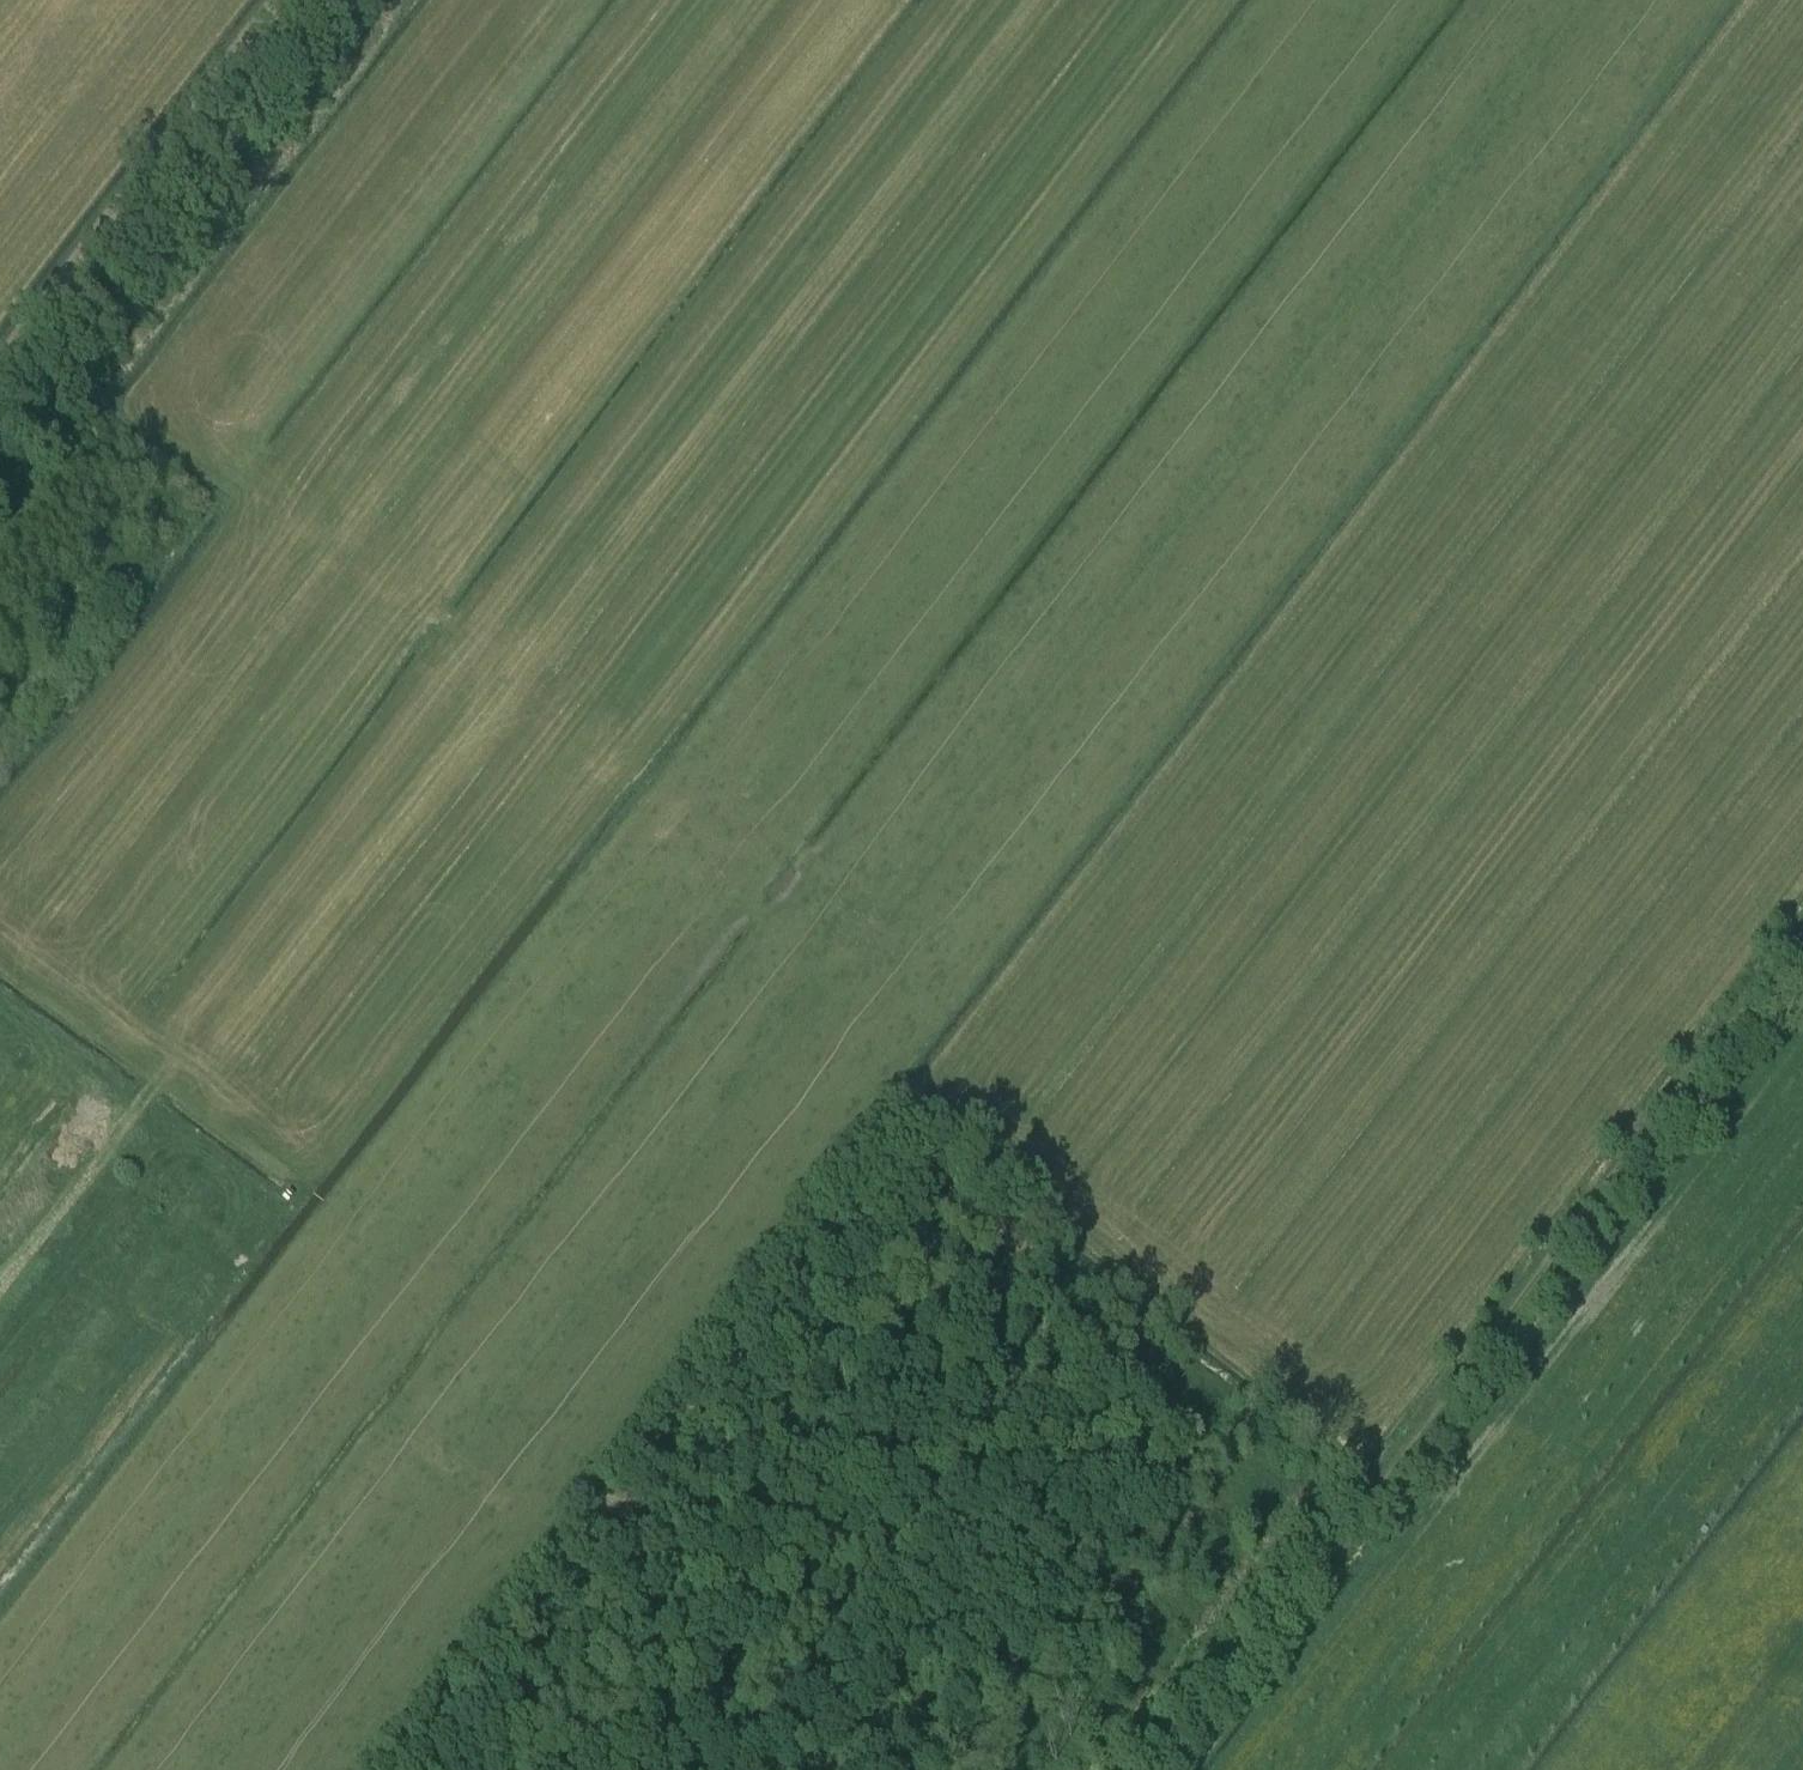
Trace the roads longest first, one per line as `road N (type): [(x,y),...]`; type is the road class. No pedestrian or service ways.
road 1 (track): [(1802,926),(1159,1769)]
road 2 (track): [(156,1084),(0,1286)]

